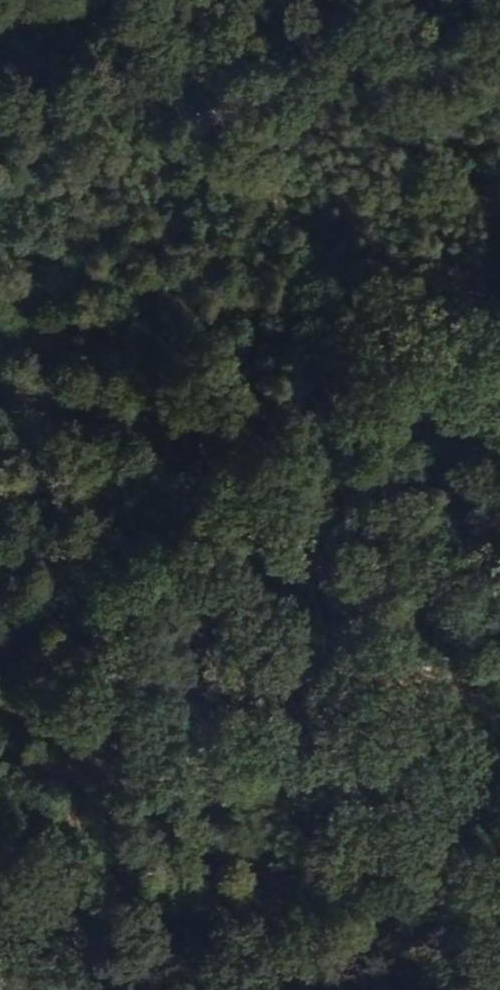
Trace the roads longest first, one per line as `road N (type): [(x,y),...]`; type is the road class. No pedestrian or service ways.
road 1 (track): [(499,664),(0,716)]
road 2 (track): [(499,419),(172,423),(0,400)]

